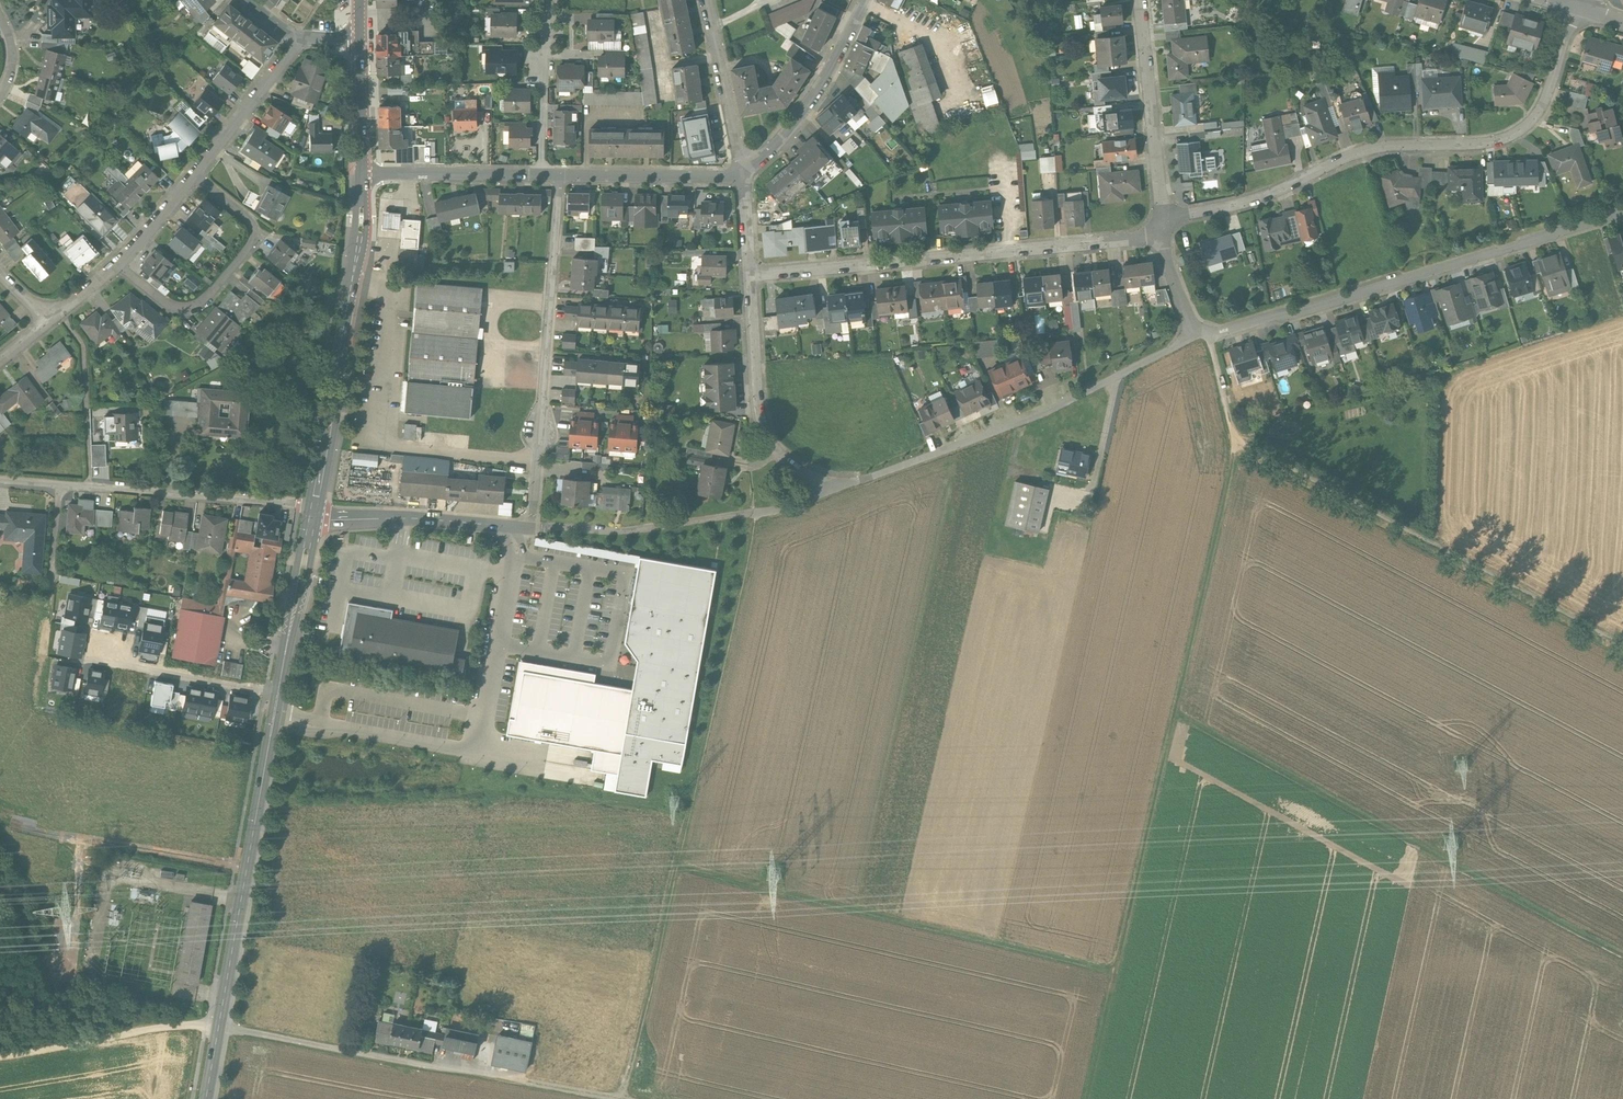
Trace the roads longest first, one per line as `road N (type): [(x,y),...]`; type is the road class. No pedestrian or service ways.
road 1 (track): [(1235,434),(1083,1098)]
road 2 (track): [(614,1095),(754,513)]
road 3 (track): [(1208,333),(1235,434),(1622,646)]
road 4 (residential): [(1583,8),(1540,111),(1519,132),(1497,141),(1397,142),(1248,204),(1163,216)]
road 5 (track): [(1168,720),(1622,950)]
road 6 (track): [(1112,973),(666,869)]
road 7 (residential): [(315,512),(621,532),(754,513)]
road 8 (residential): [(1622,211),(1199,335)]
road 9 (residential): [(1163,238),(752,277)]
road 10 (tertiary): [(207,1098),(279,694)]
road 11 (residential): [(1199,335),(1012,430),(830,491)]
road 12 (tertiary): [(315,512),(358,249),(362,173)]
road 13 (residential): [(0,480),(315,512)]
road 14 (residential): [(540,460),(560,175)]
road 15 (residential): [(120,264),(178,307),(204,302),(253,232),(251,221),(194,177)]
road 16 (residential): [(752,277),(760,418),(782,458),(830,491)]
road 17 (residential): [(1142,0),(1163,216)]
road 18 (residential): [(867,0),(827,79),(769,154),(745,172)]
road 19 (tertiary): [(279,694),(315,512)]
road 20 (residential): [(745,172),(560,175)]
road 21 (residential): [(541,175),(362,173)]
road 22 (residential): [(705,0),(745,172)]
road 23 (residential): [(300,37),(194,177)]
road 24 (residential): [(541,175),(549,0)]
road 25 (residential): [(279,694),(123,665)]
road 26 (tertiary): [(362,173),(360,42)]

